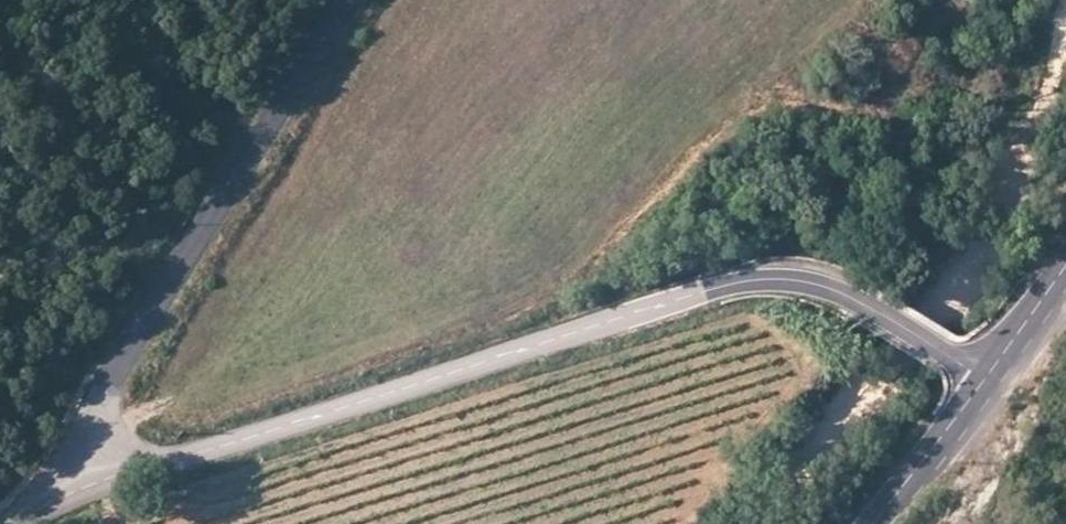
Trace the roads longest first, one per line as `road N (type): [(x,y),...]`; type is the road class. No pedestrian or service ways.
road 1 (tertiary): [(987,385),(864,304),(817,285),(759,279),(48,500)]
road 2 (tertiary): [(48,500),(344,0)]
road 3 (tertiary): [(881,523),(987,385)]
road 4 (tertiary): [(987,385),(1065,270)]

